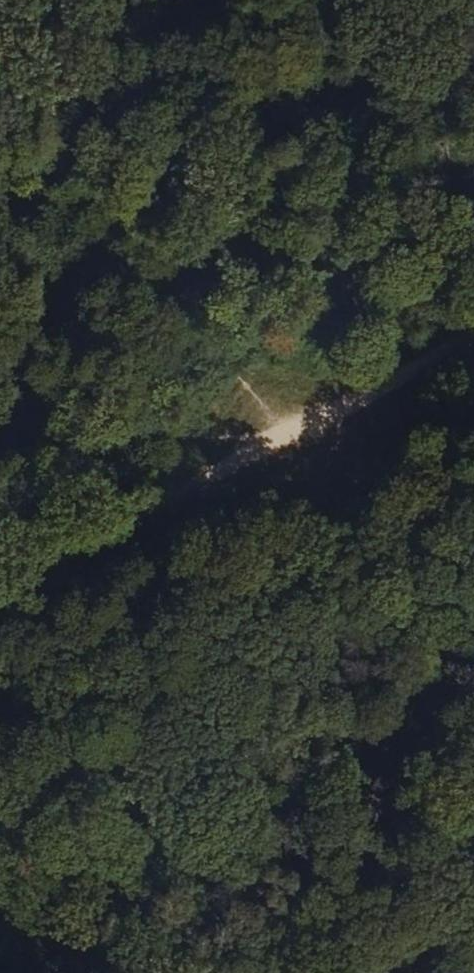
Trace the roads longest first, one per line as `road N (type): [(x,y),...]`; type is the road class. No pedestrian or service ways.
road 1 (track): [(473,615),(286,441),(0,155)]
road 2 (track): [(0,594),(473,339)]

